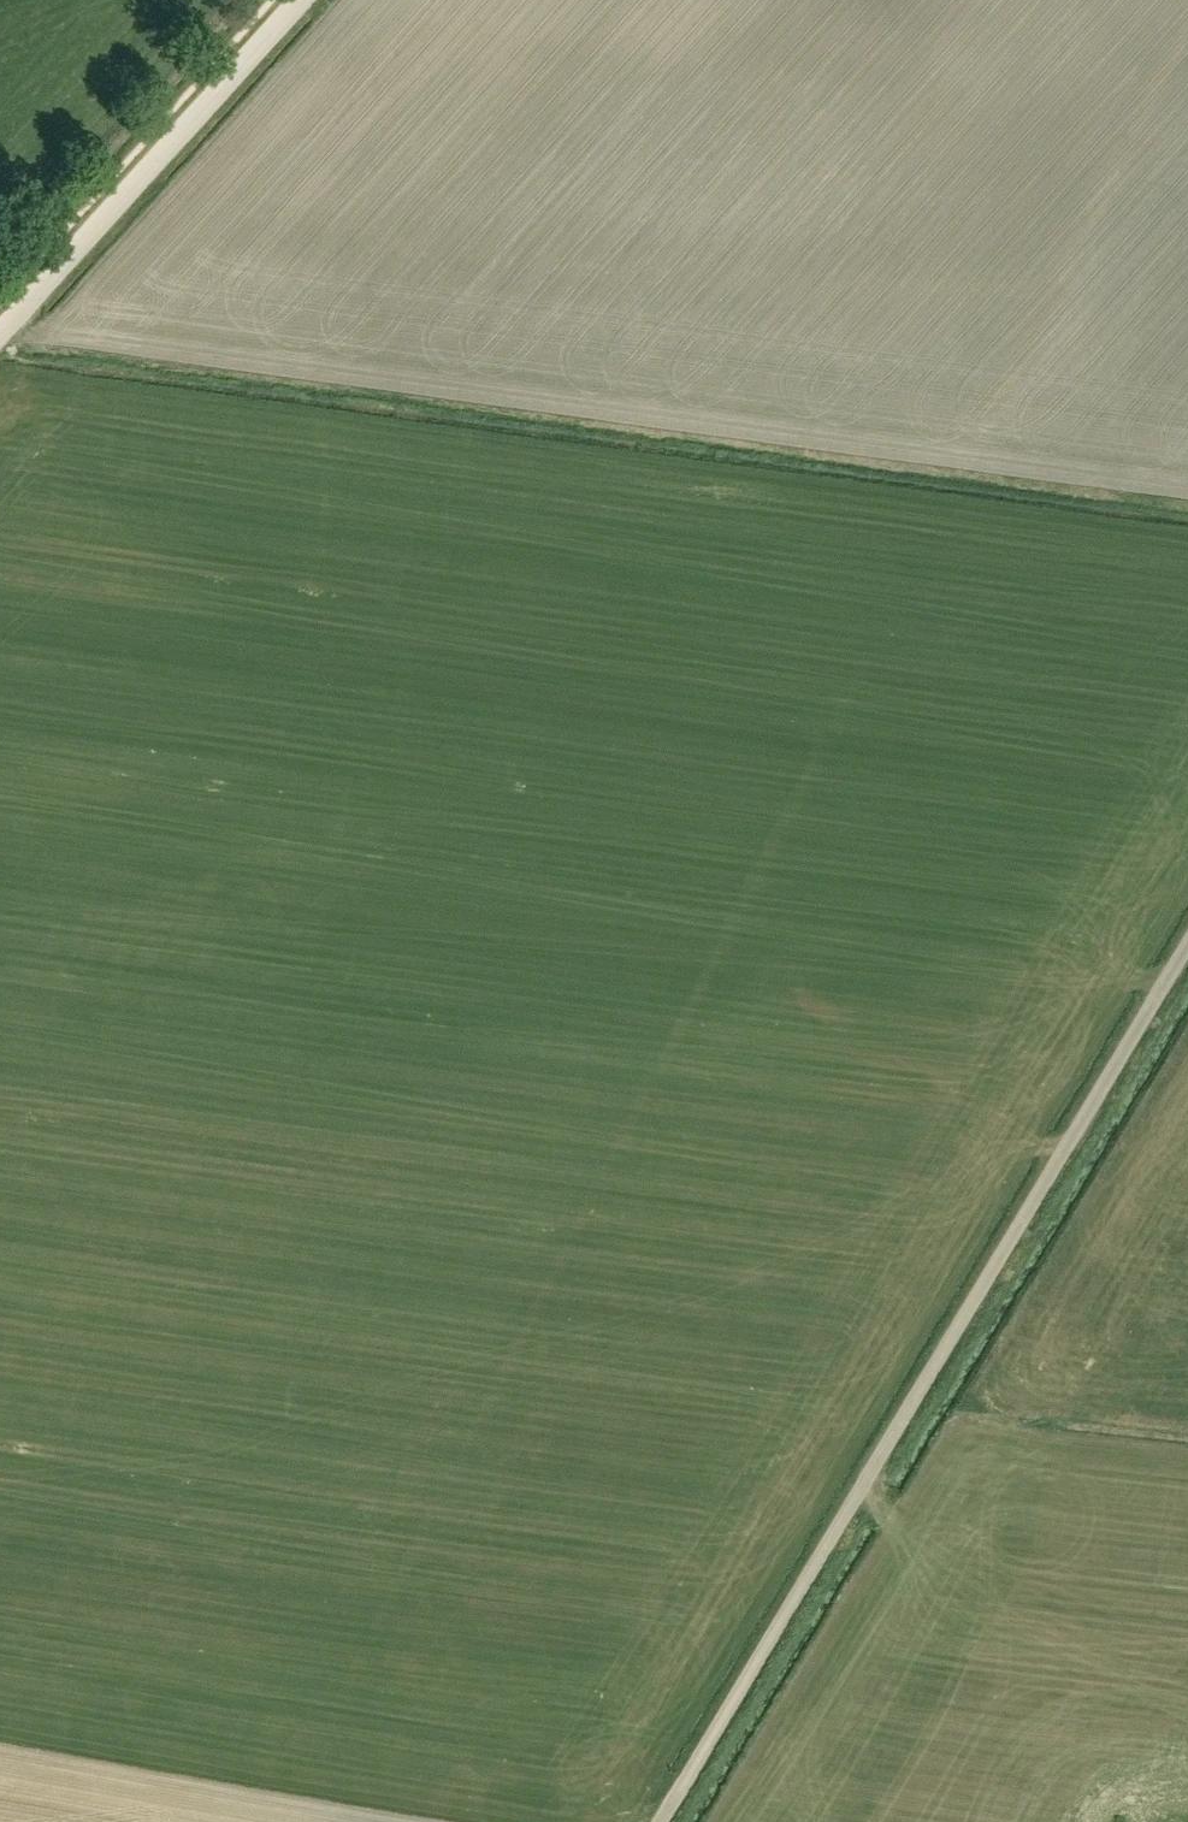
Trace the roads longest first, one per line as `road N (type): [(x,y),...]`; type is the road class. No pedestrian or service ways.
road 1 (unclassified): [(664,1821),(1187,949)]
road 2 (unclassified): [(0,334),(300,0)]

